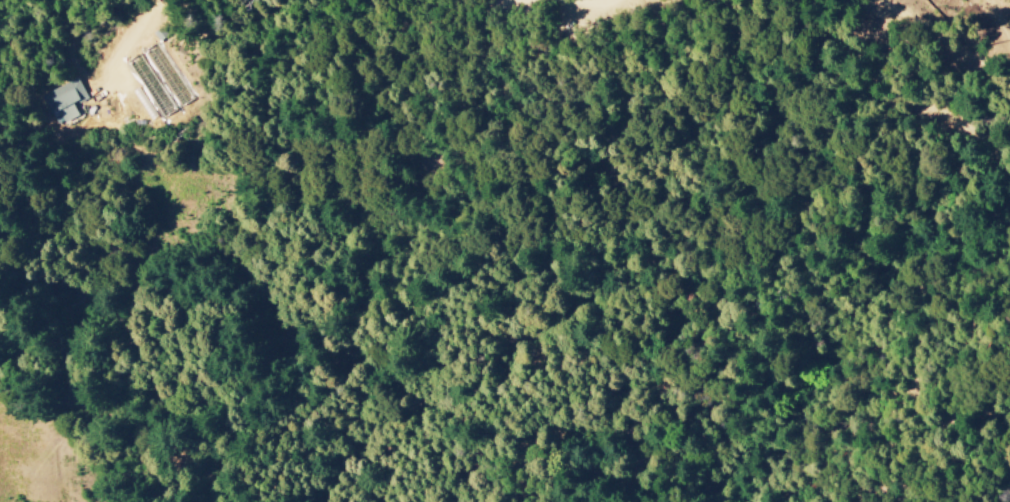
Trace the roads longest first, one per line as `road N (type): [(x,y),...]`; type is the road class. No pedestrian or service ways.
road 1 (track): [(1009,214),(984,157),(940,107),(887,68),(793,19),(789,0)]
road 2 (track): [(870,0),(1009,94)]

